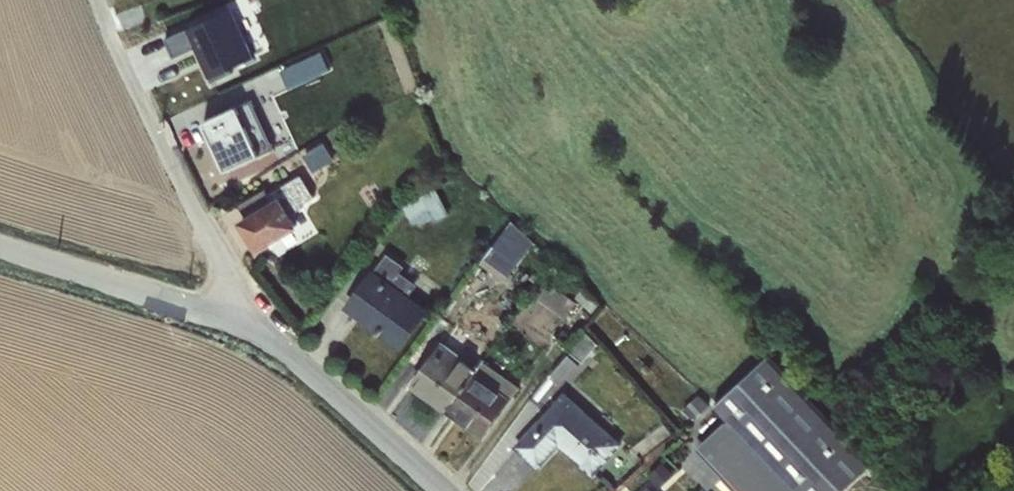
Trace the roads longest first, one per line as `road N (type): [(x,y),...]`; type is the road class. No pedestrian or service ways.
road 1 (residential): [(260,331),(123,69),(96,0)]
road 2 (residential): [(260,331),(0,247)]
road 3 (residential): [(447,490),(260,331)]

